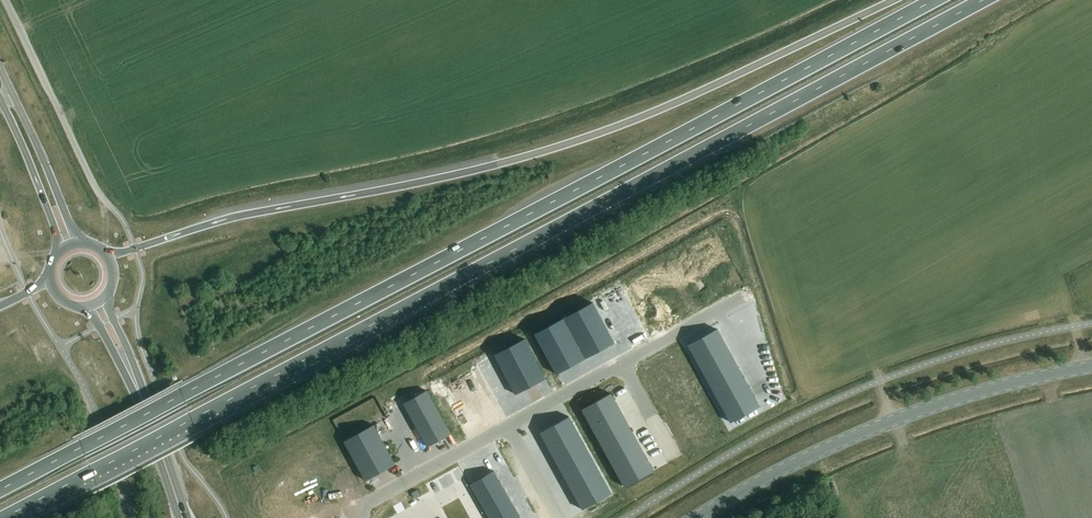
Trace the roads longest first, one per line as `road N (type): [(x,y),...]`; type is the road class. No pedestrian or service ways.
road 1 (trunk): [(5,517),(986,0)]
road 2 (trunk): [(934,0),(0,491)]
road 3 (trunk): [(896,0),(569,144),(245,215),(110,257)]
road 4 (secondary): [(697,517),(872,428),(1091,366)]
road 5 (unclassified): [(359,517),(355,511),(509,426)]
road 6 (secondary): [(78,241),(11,92)]
road 7 (secondary): [(1,99),(61,248)]
road 8 (unclassified): [(623,363),(739,299)]
road 9 (unclassified): [(509,426),(623,363)]

